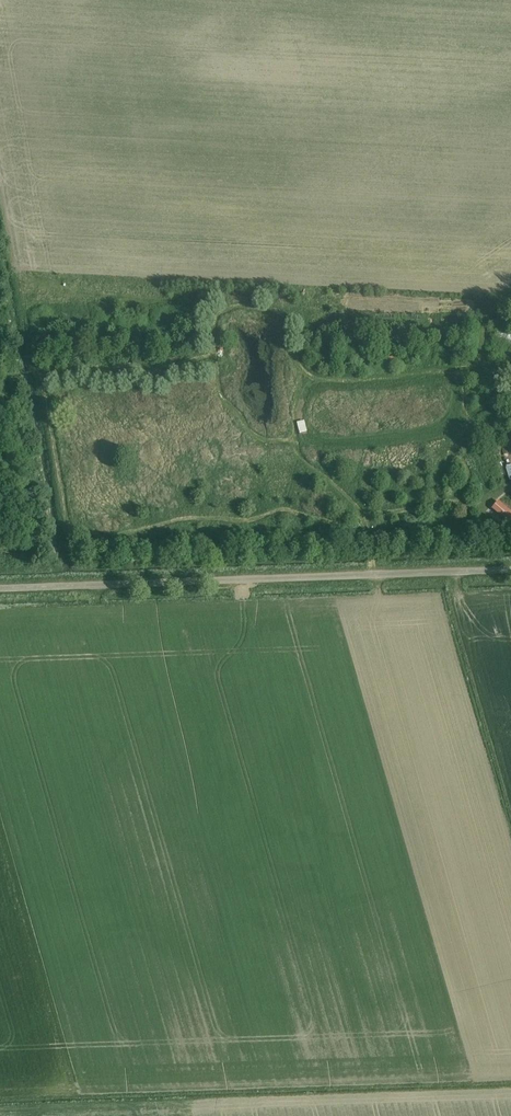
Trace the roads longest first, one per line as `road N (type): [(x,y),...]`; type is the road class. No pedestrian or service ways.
road 1 (unclassified): [(0,587),(510,571)]

